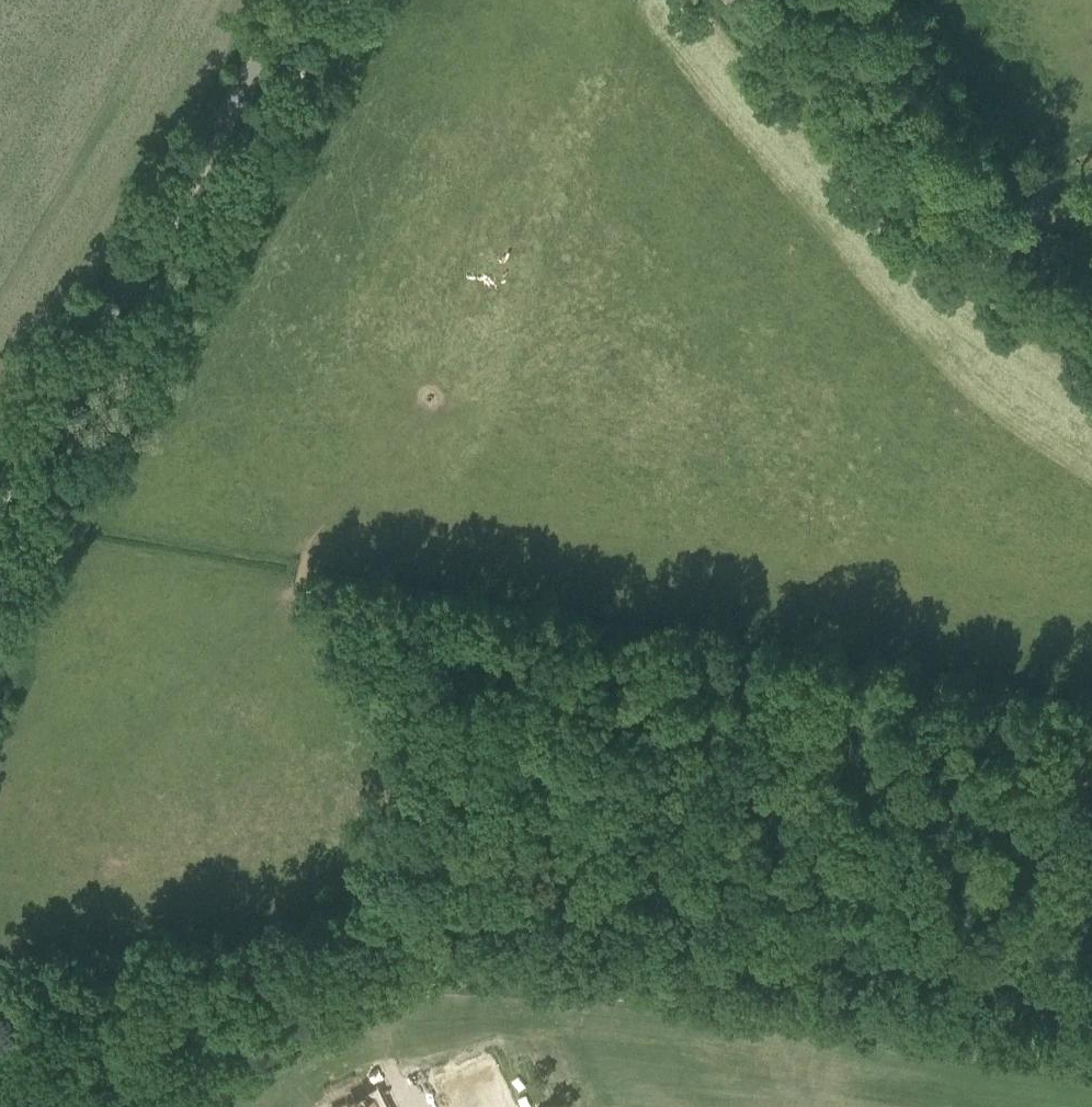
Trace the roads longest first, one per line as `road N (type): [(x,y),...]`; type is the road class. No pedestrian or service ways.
road 1 (track): [(385,941),(491,926),(598,936),(1091,1009)]
road 2 (secondary): [(0,504),(295,0)]
road 3 (tertiary): [(738,0),(919,201),(1091,334)]

